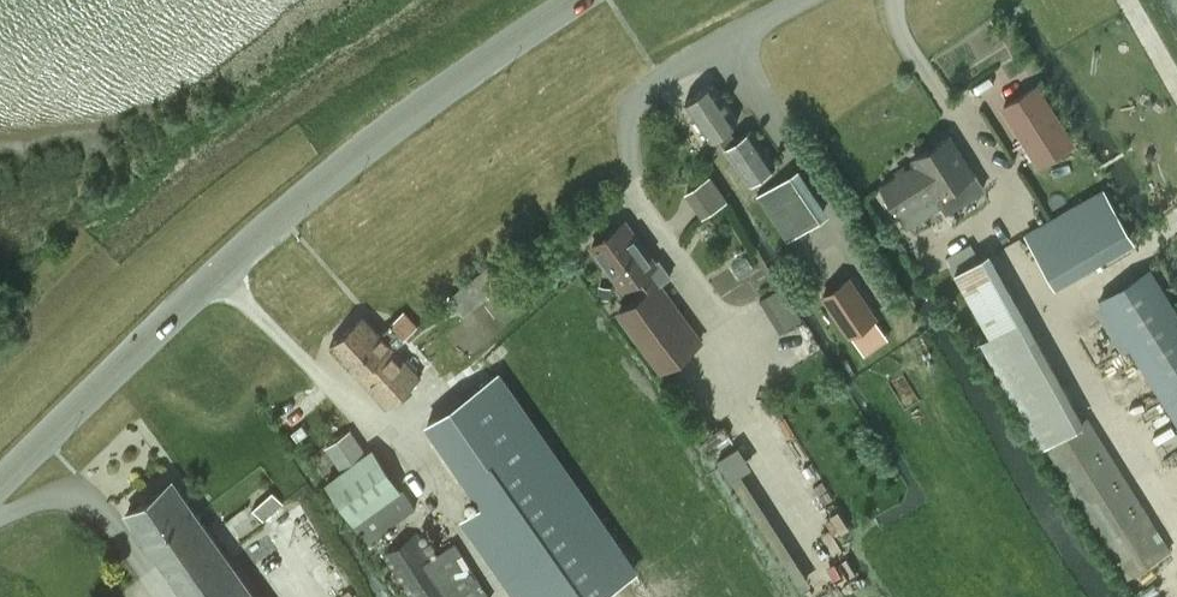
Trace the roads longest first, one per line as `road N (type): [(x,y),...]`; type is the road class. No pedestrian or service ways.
road 1 (secondary): [(0,495),(284,218),(581,0)]
road 2 (residential): [(801,0),(700,53),(646,94),(627,142)]

